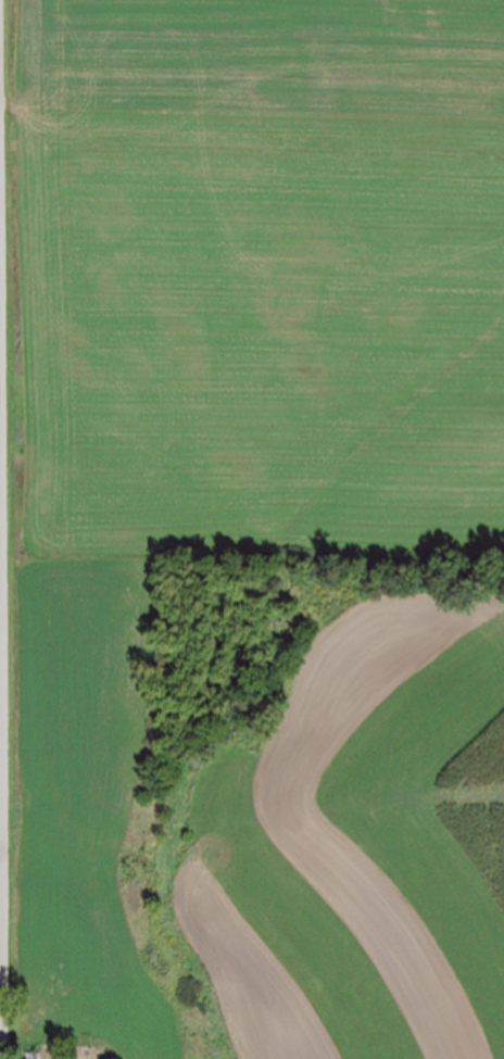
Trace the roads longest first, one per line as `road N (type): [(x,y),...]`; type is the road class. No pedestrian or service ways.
road 1 (residential): [(4,1058),(0,0)]

